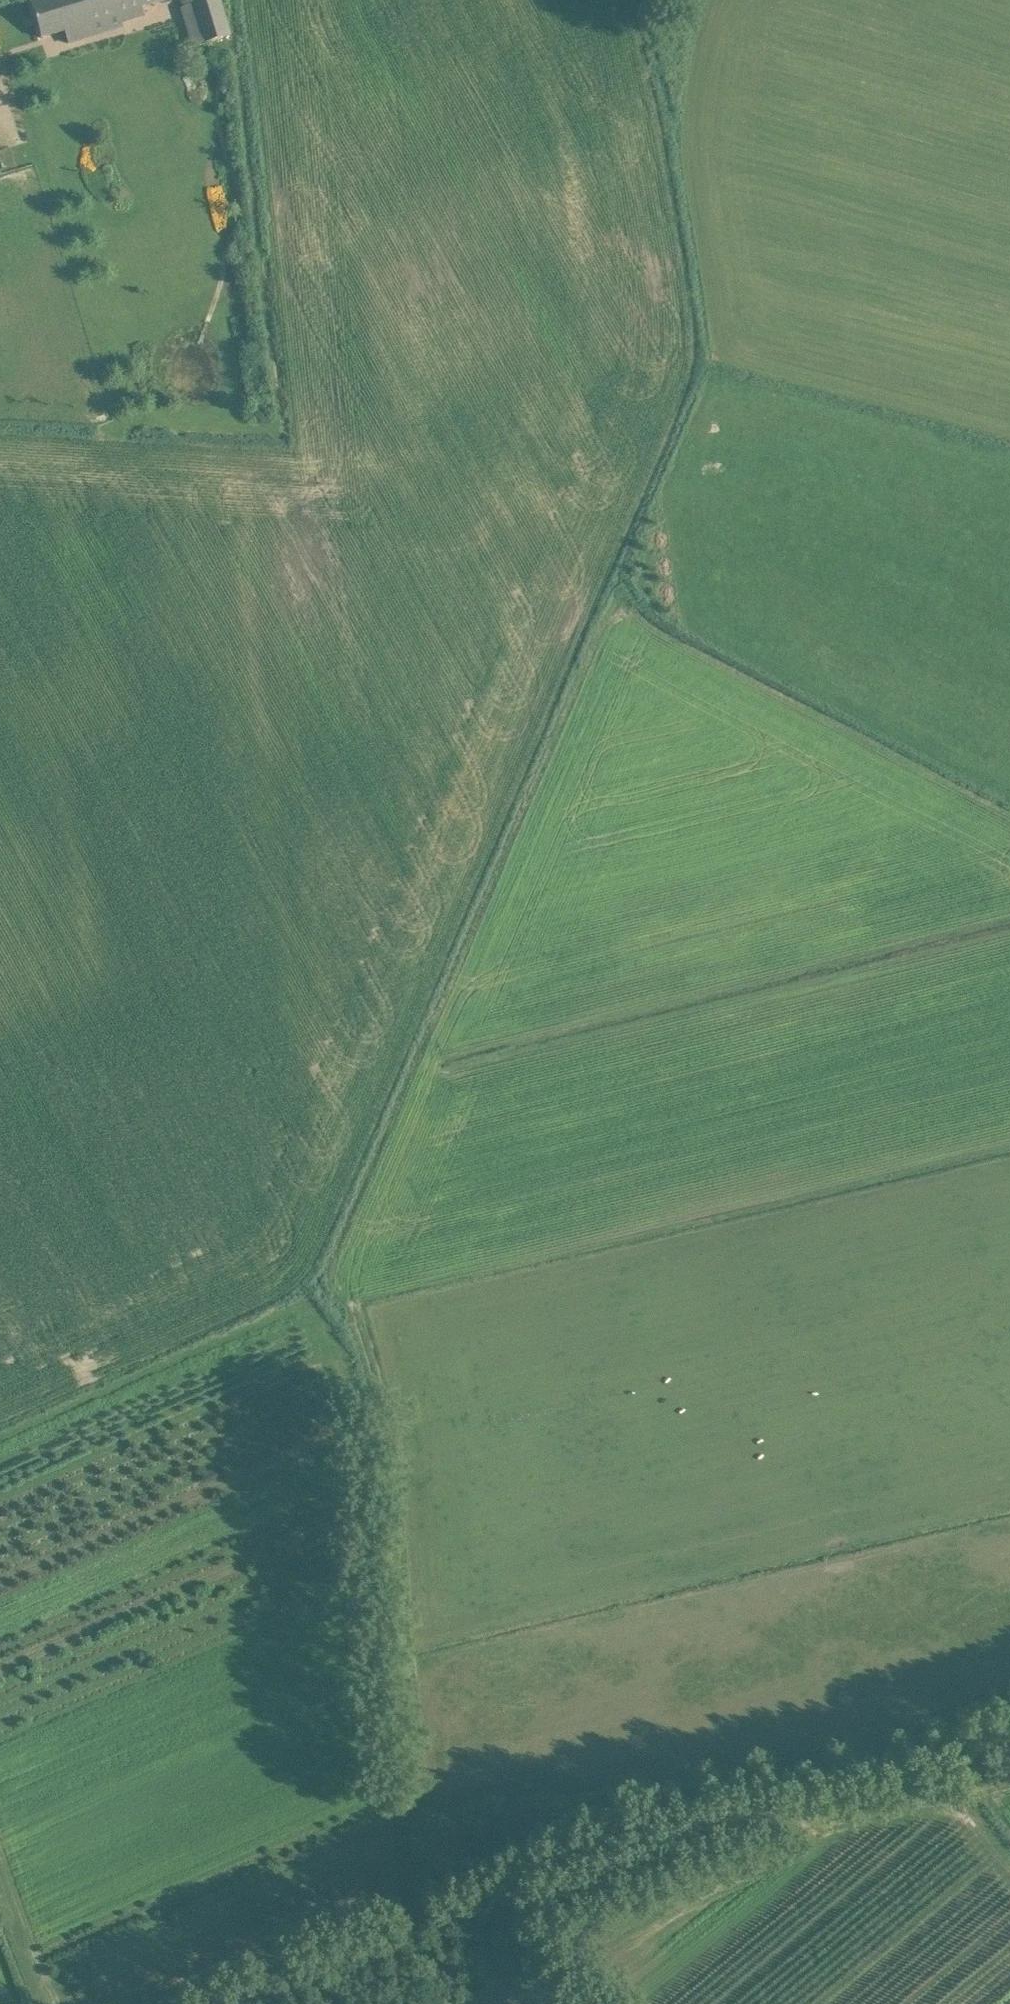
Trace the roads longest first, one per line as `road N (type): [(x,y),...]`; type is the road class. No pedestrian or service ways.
road 1 (track): [(226,2003),(696,1821),(1009,1741)]
road 2 (track): [(784,1798),(793,1833),(789,1853),(613,1987),(625,2003)]

